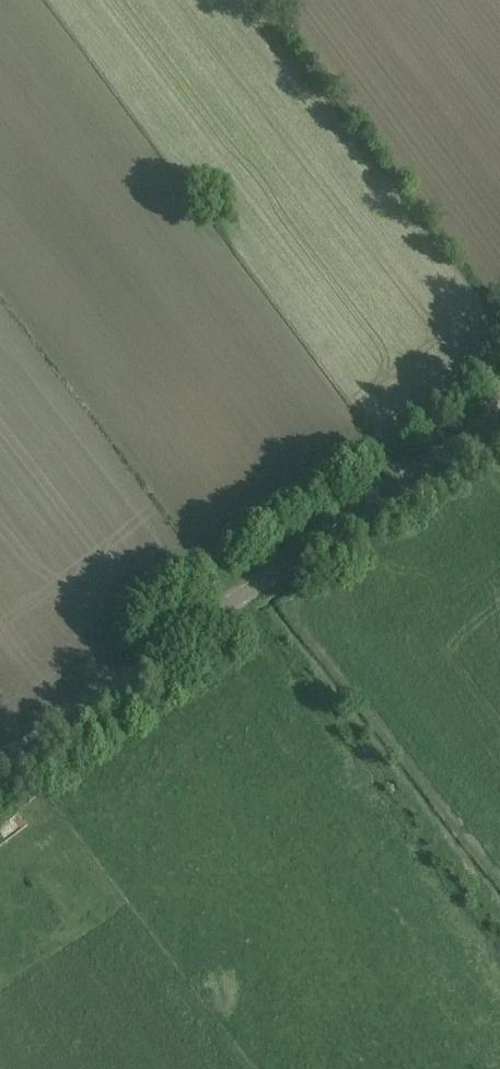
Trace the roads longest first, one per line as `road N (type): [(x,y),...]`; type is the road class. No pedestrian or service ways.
road 1 (unclassified): [(0,766),(499,419)]

